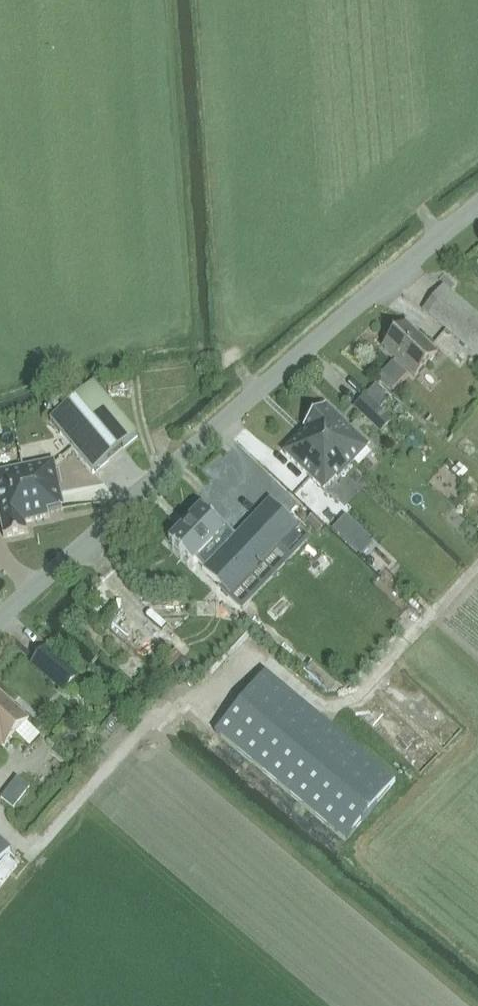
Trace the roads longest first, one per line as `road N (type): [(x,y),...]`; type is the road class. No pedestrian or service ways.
road 1 (unclassified): [(0,617),(477,206)]

